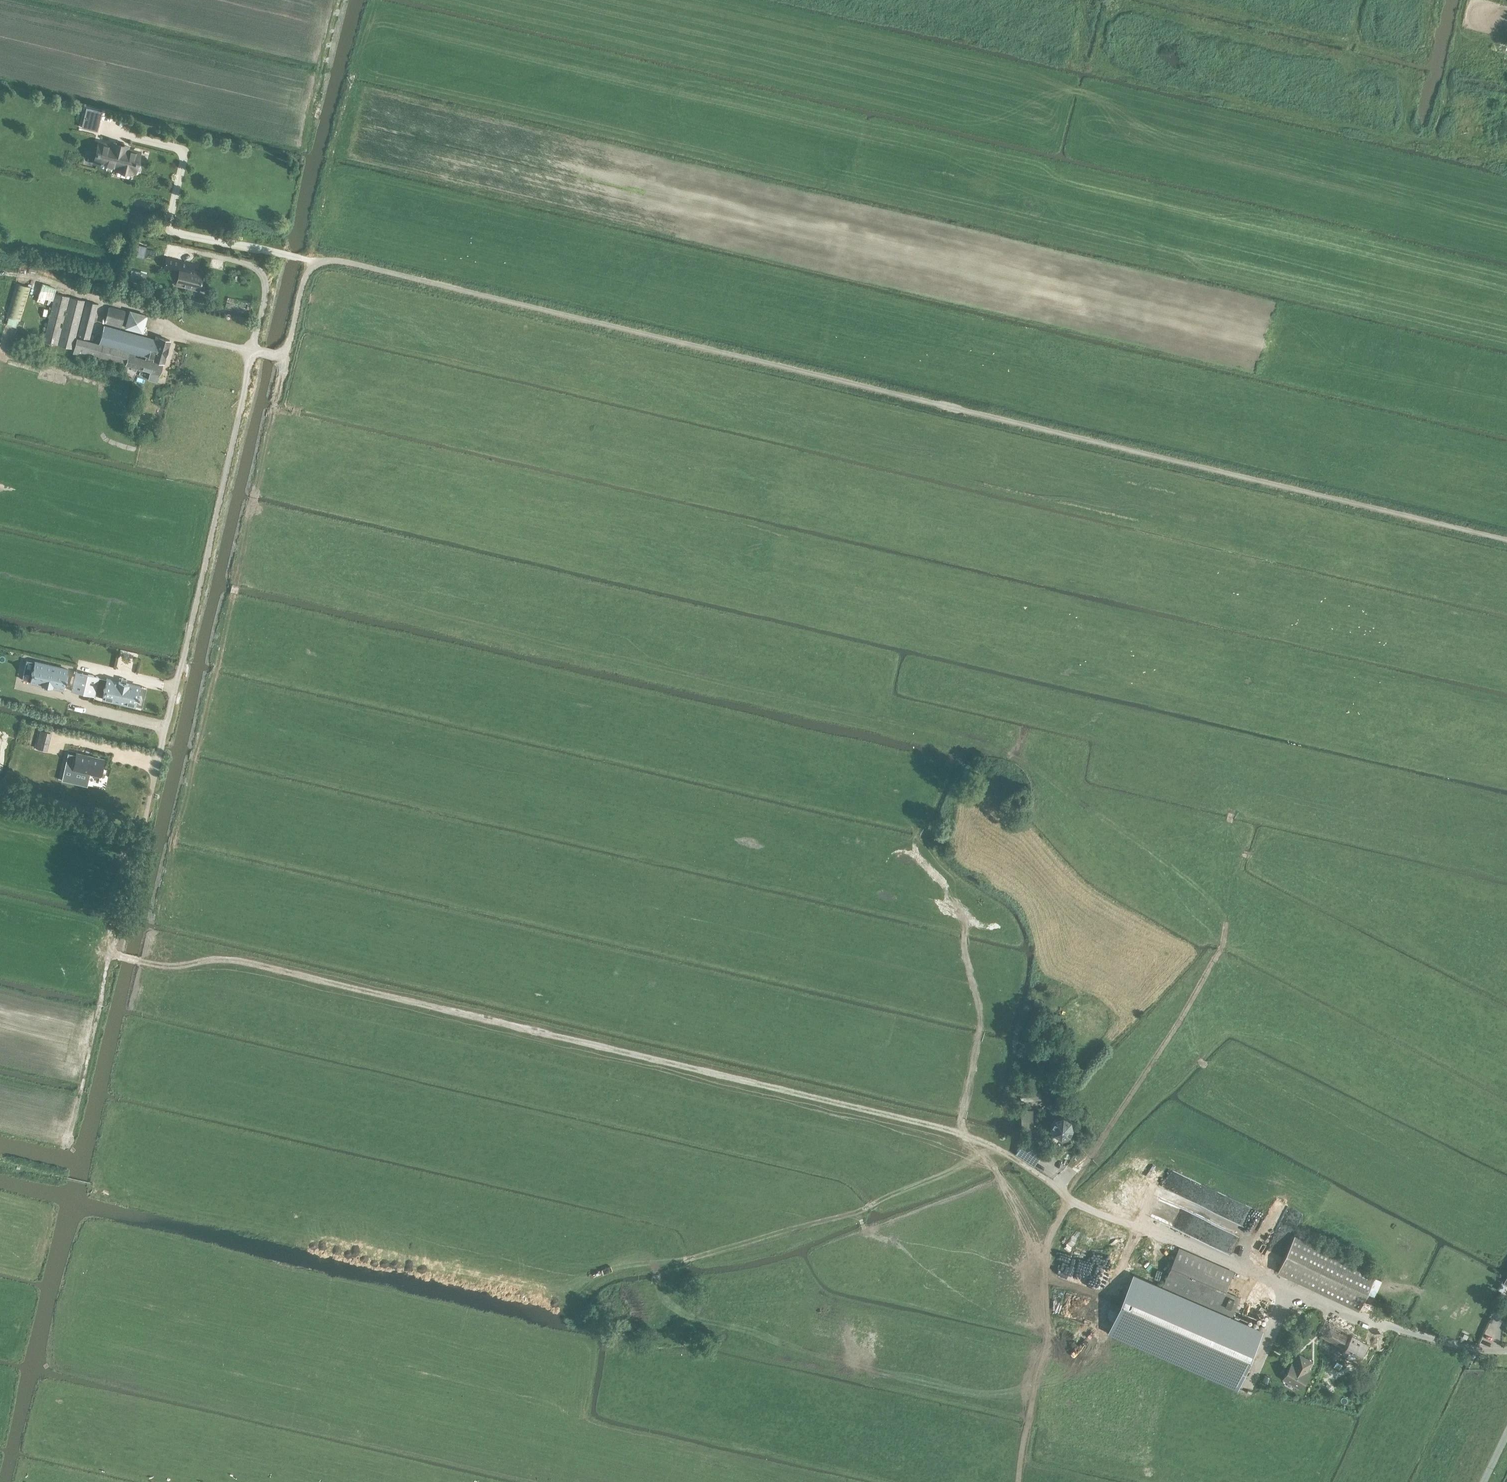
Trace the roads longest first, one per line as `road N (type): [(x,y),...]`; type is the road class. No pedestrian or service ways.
road 1 (unclassified): [(156,767),(253,351),(282,357),(289,349),(312,259),(1506,543)]
road 2 (track): [(898,1114),(439,1006),(234,967),(113,957)]
road 3 (track): [(1358,1320),(1259,1269),(1068,1203),(1061,1185),(1102,1140),(1177,1025),(1225,947),(1227,922)]
road 4 (track): [(0,69),(314,110),(339,0)]
road 5 (track): [(82,1096),(156,767)]
road 6 (track): [(233,603),(282,357)]
road 7 (track): [(312,259),(356,68),(406,70)]
road 8 (track): [(857,1215),(653,1267)]
road 9 (track): [(1046,1279),(867,1231),(857,1215)]
road 10 (track): [(0,824),(124,910)]
road 11 (track): [(1046,1279),(1050,1333),(1031,1414)]
road 12 (track): [(285,623),(233,603),(213,682)]

